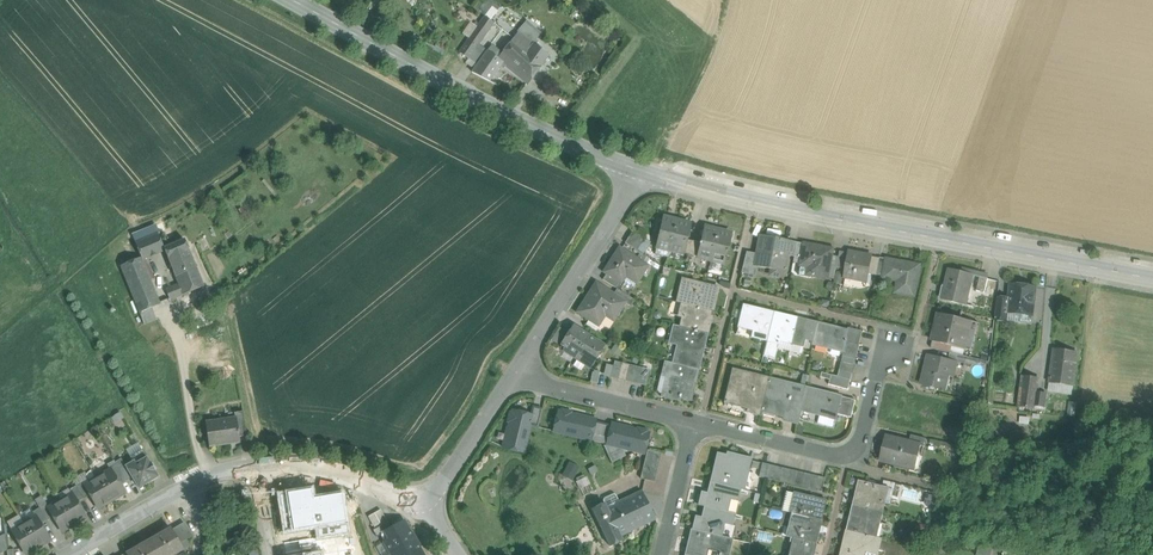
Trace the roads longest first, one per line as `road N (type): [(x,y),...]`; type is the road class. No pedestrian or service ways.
road 1 (unclassified): [(1152,279),(824,217),(640,171)]
road 2 (unclassified): [(640,171),(475,99),(293,0)]
road 3 (residential): [(694,422),(849,454),(861,439),(878,370),(894,350)]
road 4 (residential): [(640,171),(517,371)]
road 5 (residential): [(258,466),(179,490),(72,554)]
road 6 (residential): [(517,371),(694,422)]
road 7 (residential): [(425,496),(317,465),(258,466)]
road 8 (residential): [(517,371),(447,477),(425,496)]
road 9 (residential): [(694,422),(660,554)]

